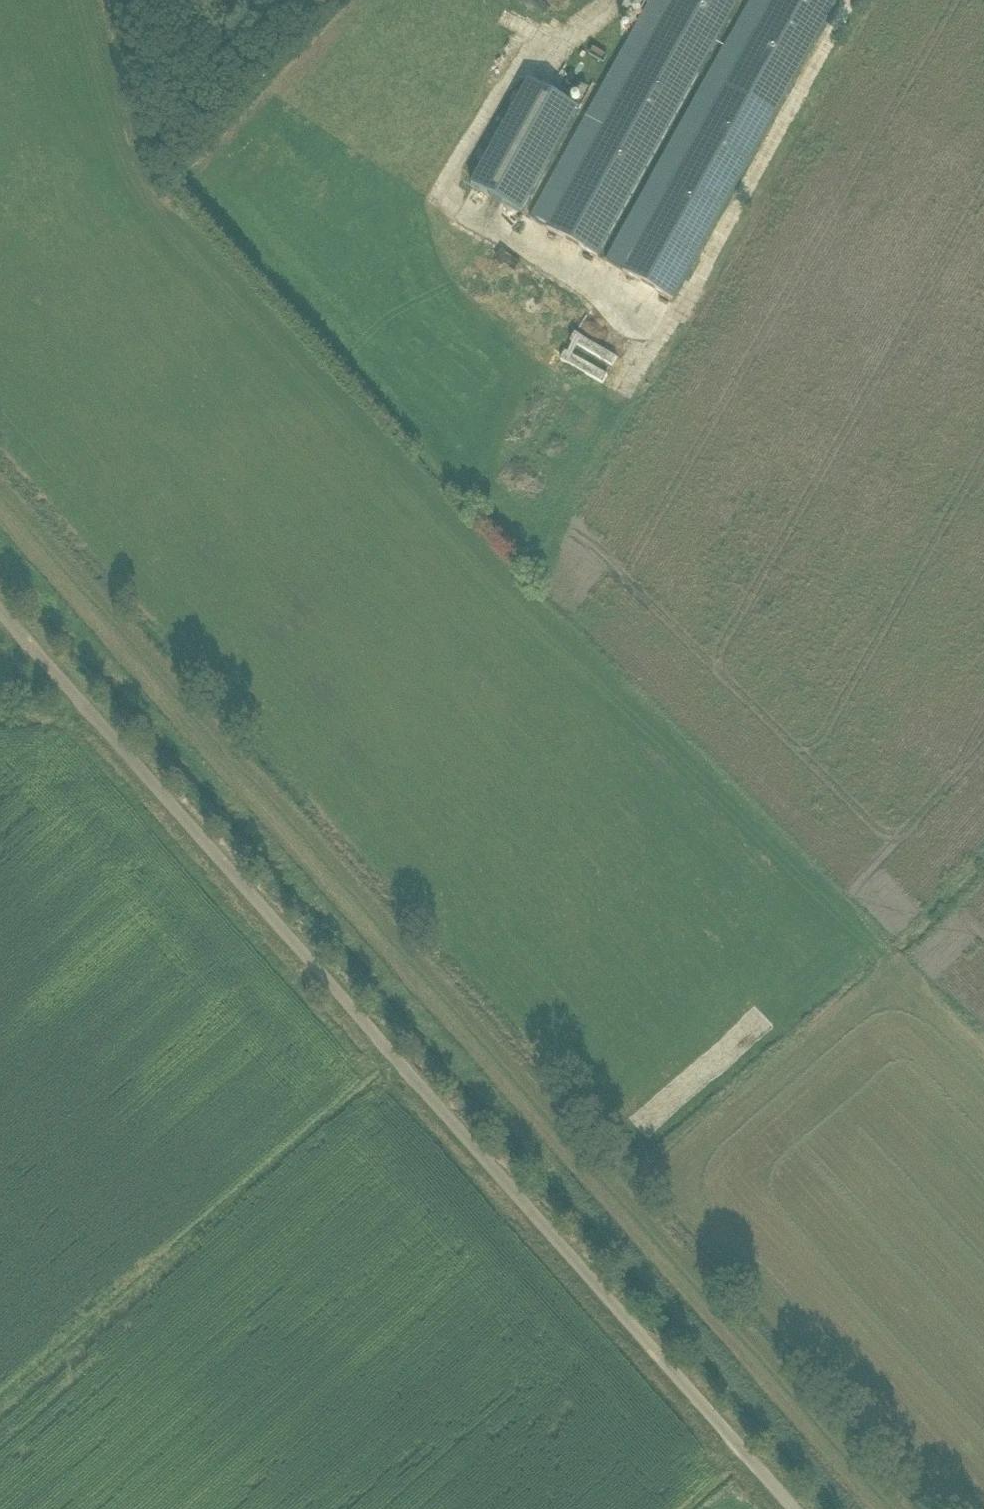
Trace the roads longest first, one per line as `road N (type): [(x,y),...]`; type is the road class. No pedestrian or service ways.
road 1 (unclassified): [(793,1508),(0,615)]

